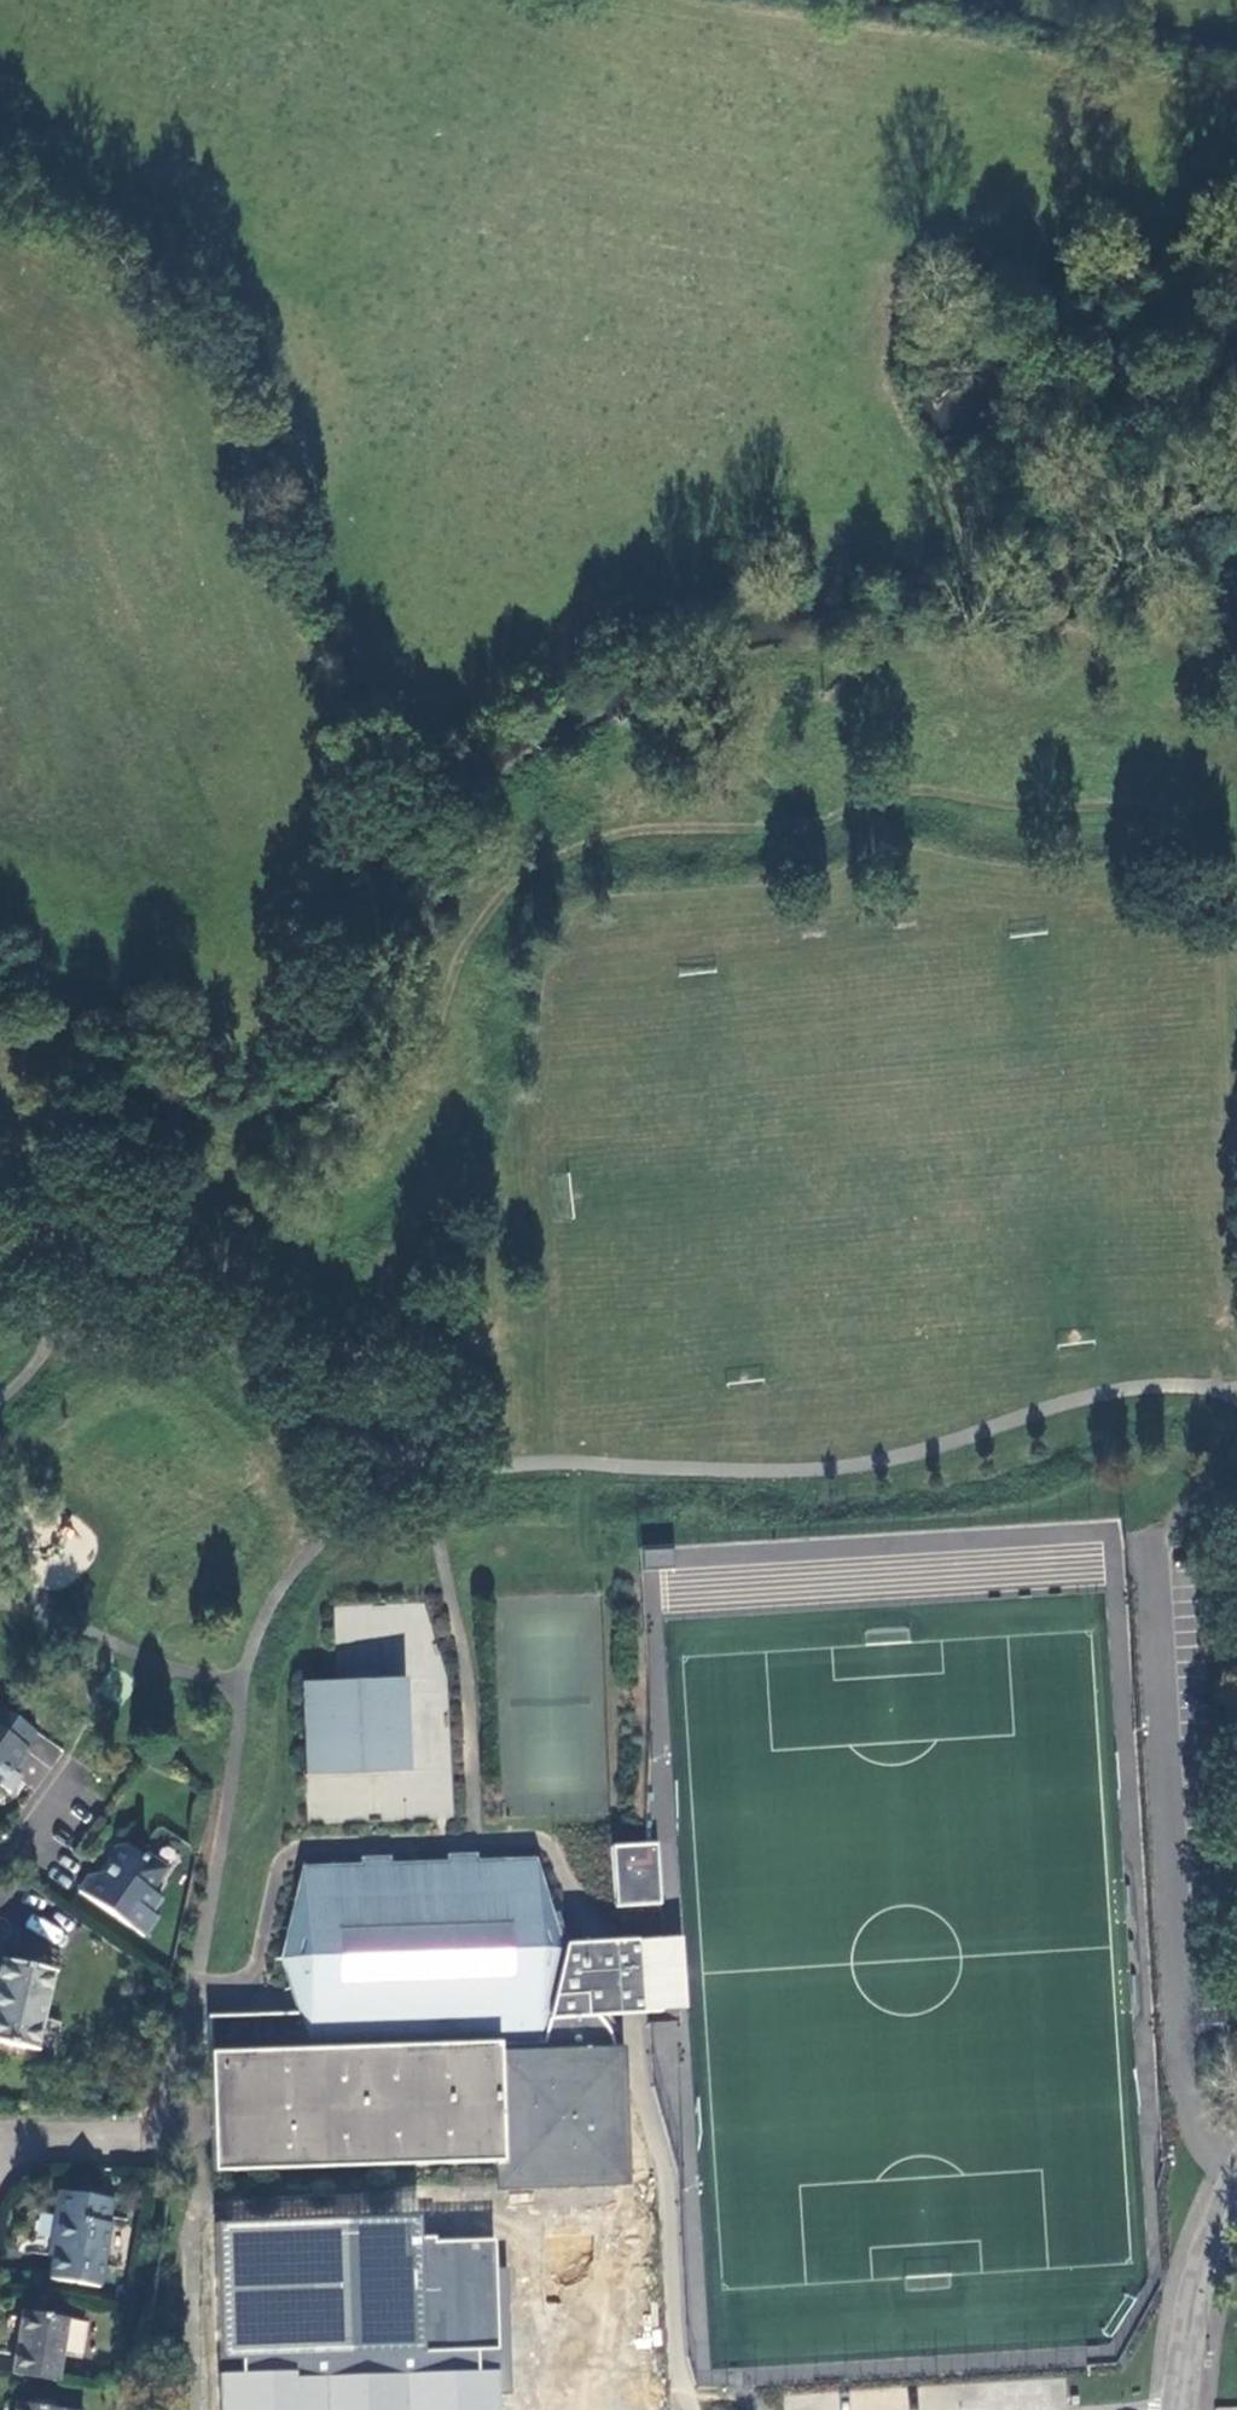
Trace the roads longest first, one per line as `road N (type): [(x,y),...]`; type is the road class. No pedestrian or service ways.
road 1 (residential): [(1182,2409),(1200,2298),(1236,2174)]
road 2 (residential): [(159,2152),(21,2148),(0,2168)]

